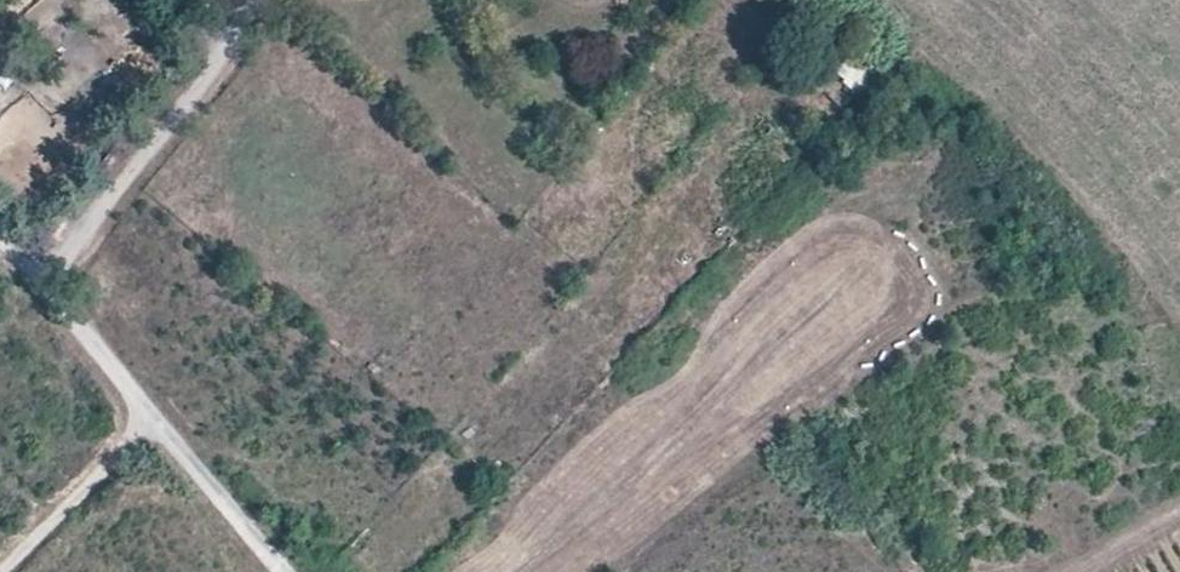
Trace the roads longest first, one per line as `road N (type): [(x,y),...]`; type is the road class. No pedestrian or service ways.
road 1 (unclassified): [(284,571),(85,340),(42,274),(0,233)]

